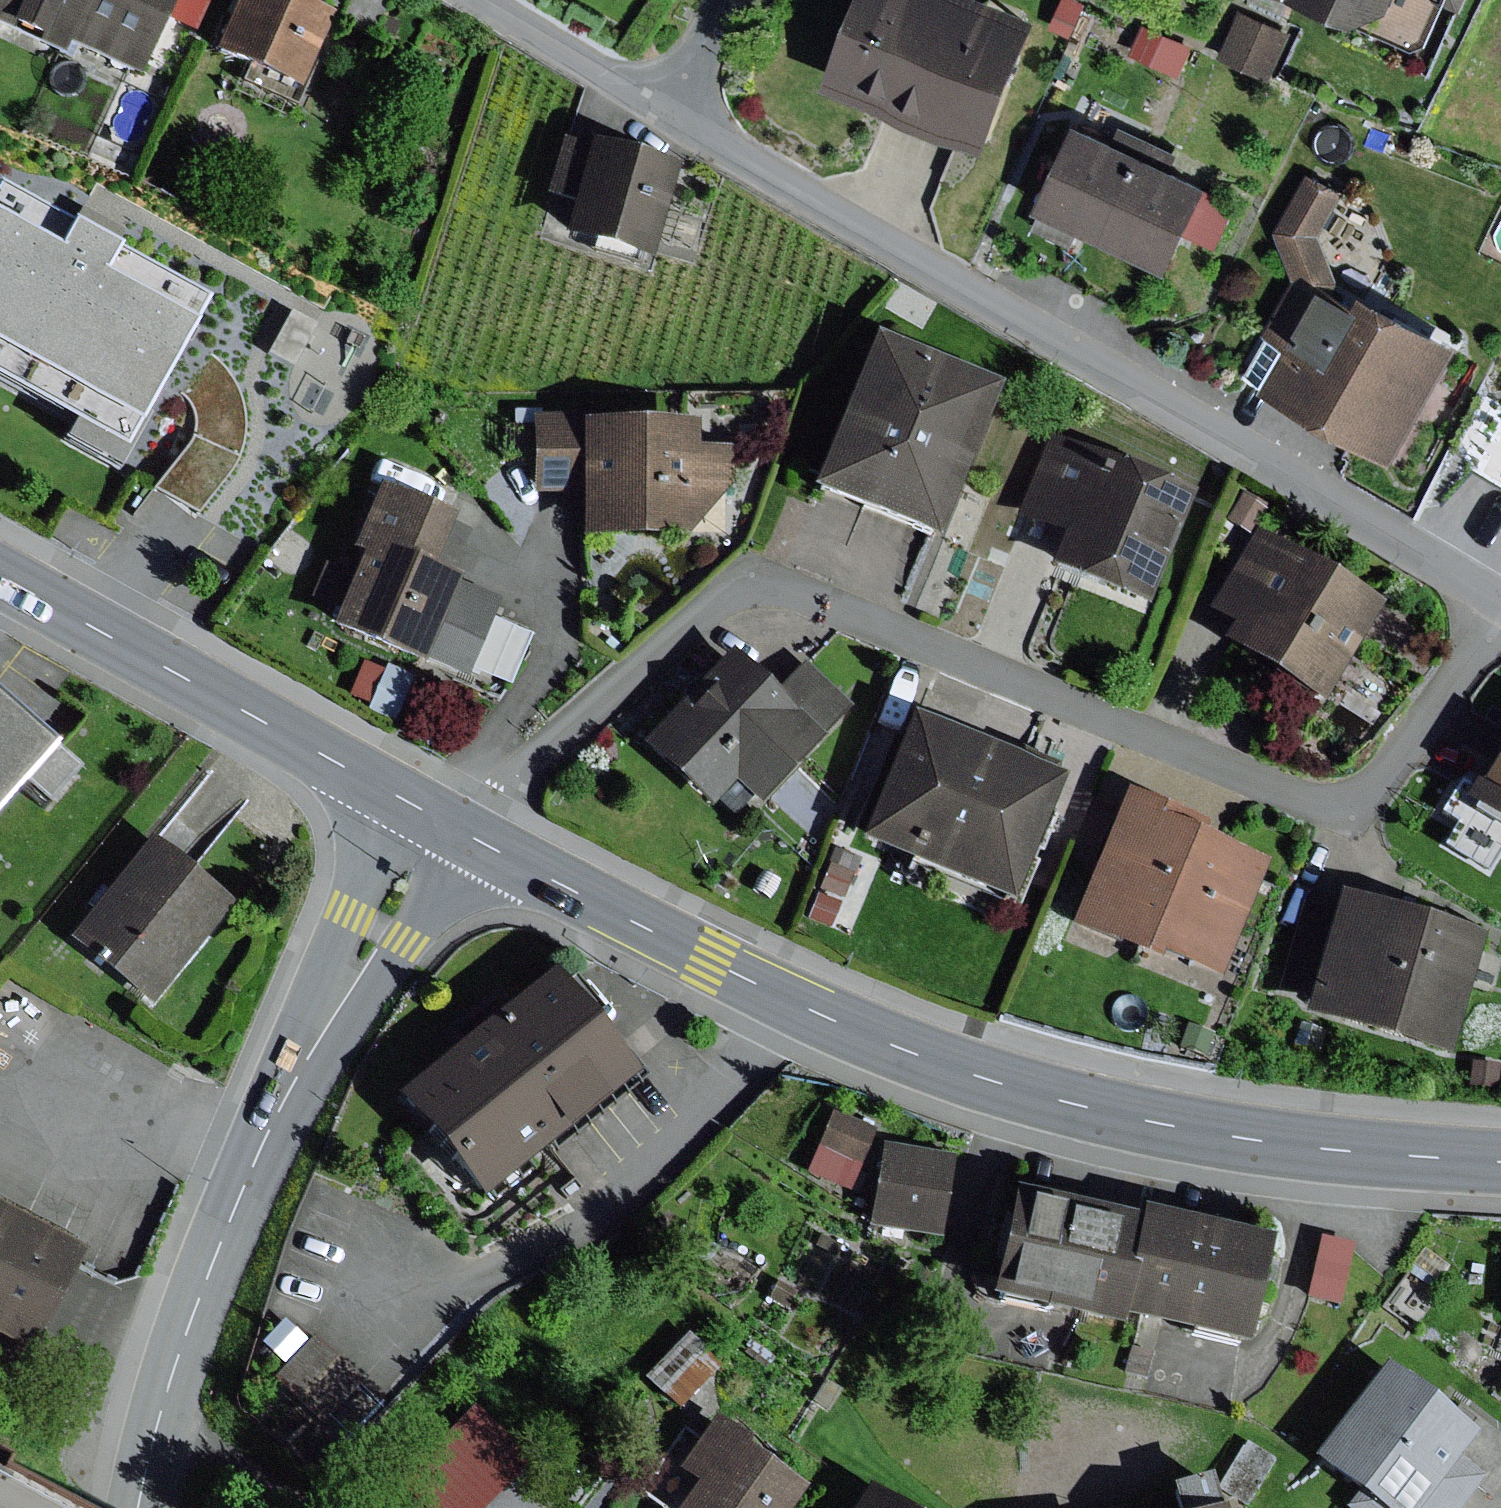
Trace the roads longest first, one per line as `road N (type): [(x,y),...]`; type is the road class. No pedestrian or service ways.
road 1 (primary): [(1500,1161),(1190,1128),(1032,1091),(775,993),(450,825)]
road 2 (residential): [(671,109),(1500,598)]
road 3 (tertiary): [(450,825),(413,868),(265,1135),(182,1344),(136,1507)]
road 4 (primary): [(450,825),(0,576)]
road 5 (residential): [(488,0),(671,109)]
road 6 (residential): [(671,109),(727,0)]

